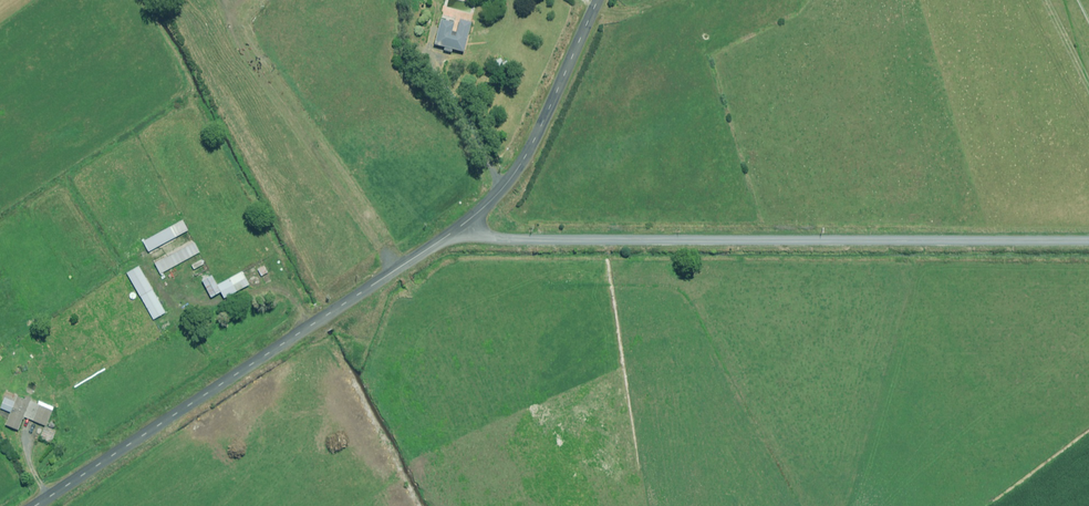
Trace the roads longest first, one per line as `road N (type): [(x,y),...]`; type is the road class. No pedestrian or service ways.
road 1 (unclassified): [(461,227),(502,239),(1088,239)]
road 2 (unclassified): [(461,227),(36,505)]
road 3 (unclassified): [(599,0),(526,157),(461,227)]

